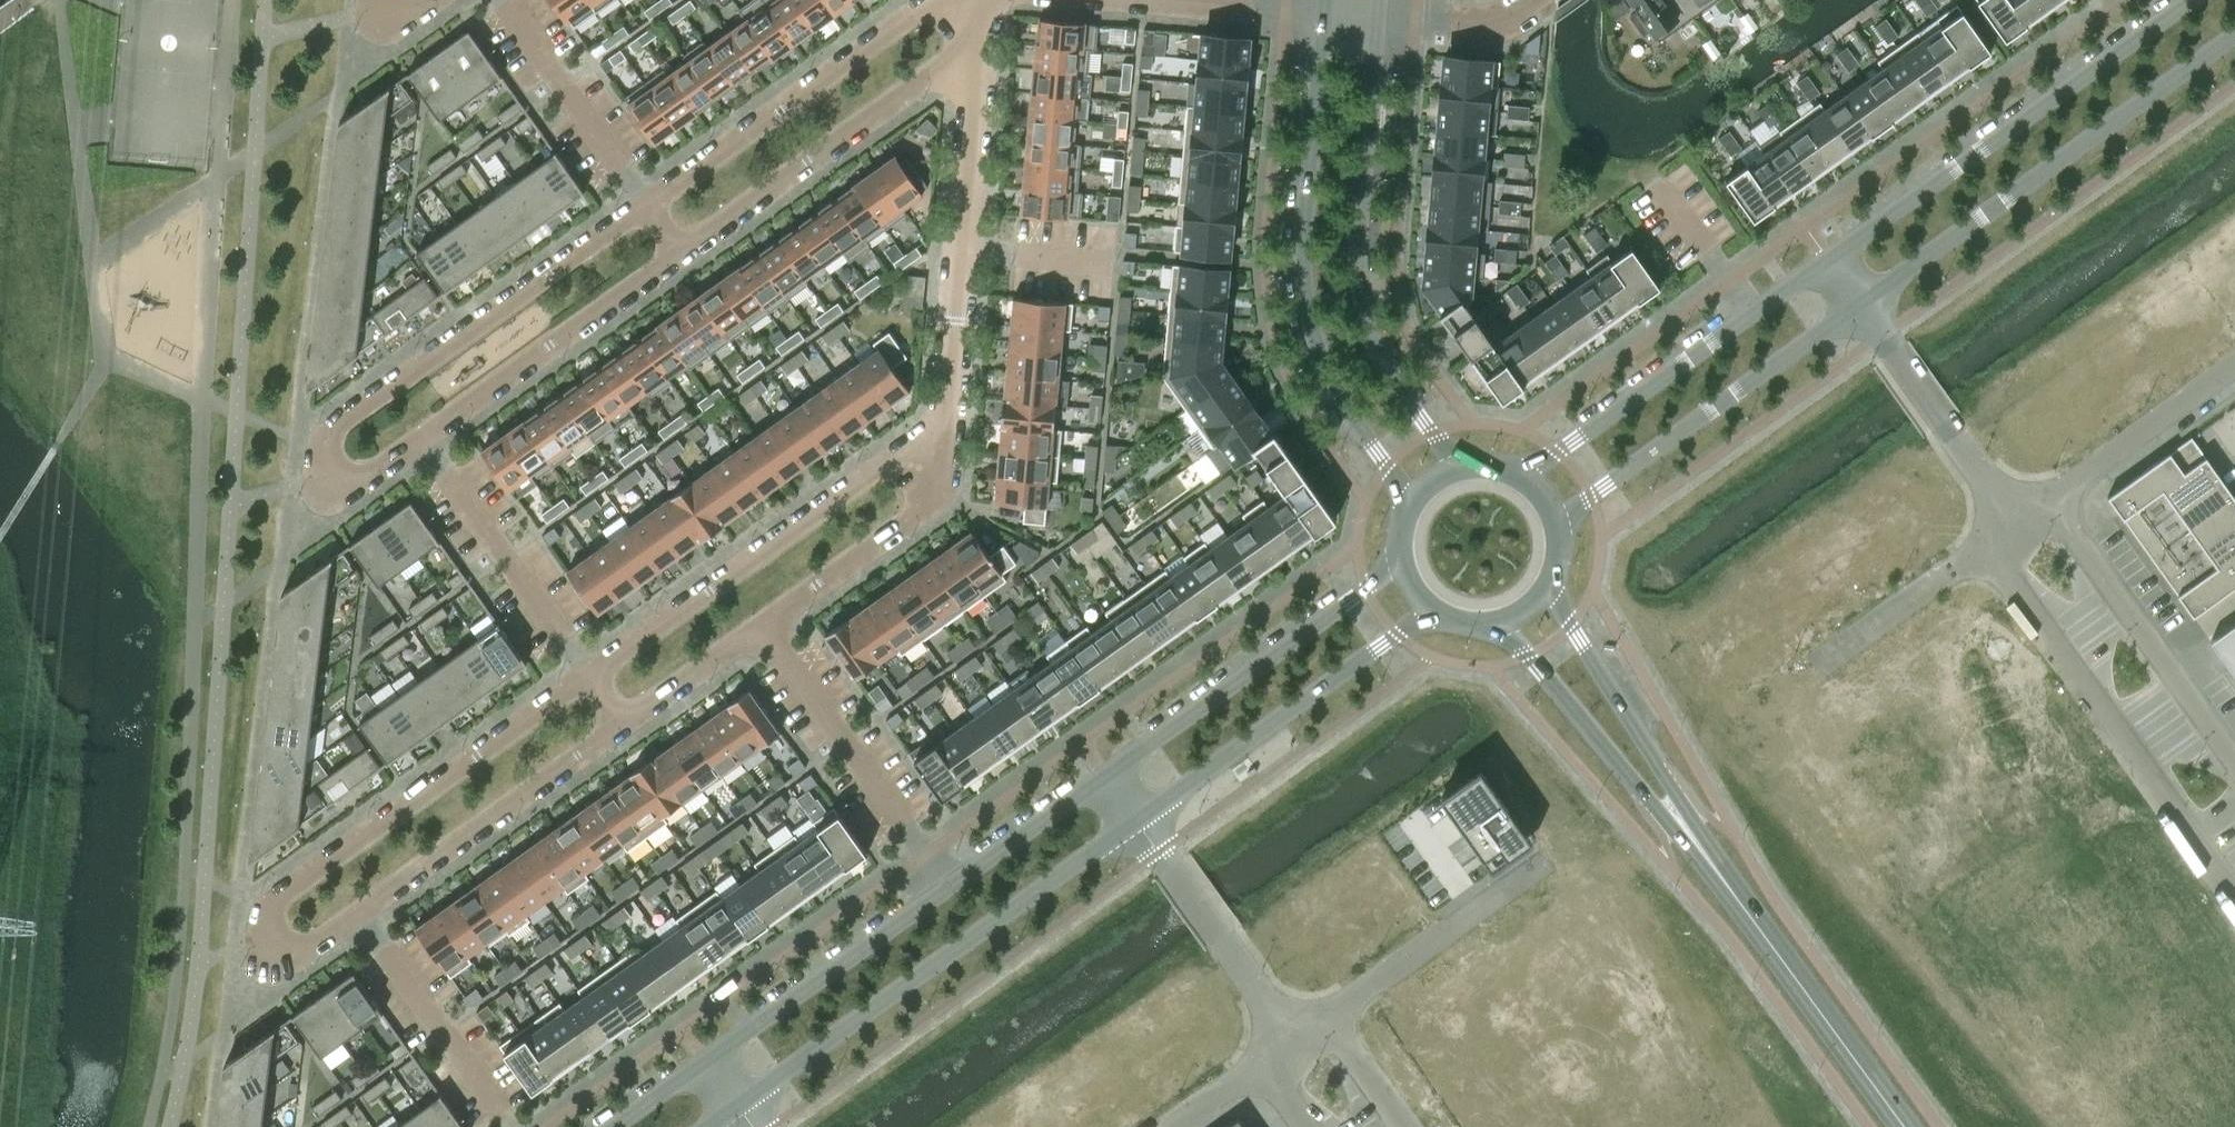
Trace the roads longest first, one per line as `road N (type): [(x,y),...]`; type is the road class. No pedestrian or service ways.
road 1 (residential): [(647,208),(340,429),(330,445),(332,492),(362,484),(424,439)]
road 2 (residential): [(592,677),(277,899),(269,937),(278,954),(298,956),(360,914)]
road 3 (tertiary): [(1324,11),(1304,294),(1329,379),(1412,500)]
road 4 (secondary): [(736,1105),(1141,819)]
road 5 (tertiary): [(1457,467),(1395,385),(1359,287),(1378,16)]
road 6 (unclassified): [(1861,305),(2234,36)]
road 7 (unclassified): [(2191,0),(1827,258)]
road 8 (residential): [(945,436),(929,436),(592,677)]
road 9 (unclassified): [(2234,898),(2007,577)]
road 10 (unclassified): [(1827,258),(1520,476)]
road 11 (unclassified): [(1555,522),(1861,305)]
road 12 (residential): [(945,0),(647,208)]
road 13 (secondary): [(1401,565),(1106,775)]
road 14 (secondary): [(1141,819),(1434,609)]
road 15 (residential): [(679,251),(961,59),(979,58)]
road 16 (secondary): [(1501,620),(1723,879)]
road 17 (secondary): [(1723,879),(1544,589)]
road 18 (unclassified): [(2017,522),(2072,532),(2234,760)]
road 19 (residential): [(360,914),(624,723)]
road 20 (residential): [(759,625),(947,888)]
road 21 (residential): [(424,439),(679,251)]
road 22 (secondary): [(1723,879),(1904,1126)]
road 23 (secondary): [(947,888),(705,1063)]
road 24 (residential): [(592,677),(424,439)]
road 25 (unclassified): [(1293,1037),(1526,869)]
road 26 (unclassified): [(2017,522),(2234,365)]
road 27 (unclassified): [(1861,305),(2017,522)]
road 28 (unclassified): [(1141,819),(1293,1037)]
road 29 (residential): [(360,914),(513,1126)]
road 30 (residential): [(647,208),(504,0)]
road 31 (unclassified): [(1822,660),(2017,522)]
road 32 (residential): [(759,625),(940,495)]
road 33 (residential): [(979,58),(962,256)]
road 34 (secondary): [(1106,775),(947,888)]
road 35 (residential): [(962,256),(945,436)]
road 36 (residential): [(624,723),(759,625)]
road 37 (residential): [(1378,16),(1484,25),(1537,0)]
road 38 (unclassified): [(1166,1126),(1293,1037)]
road 39 (unclassified): [(1293,1037),(1353,1052),(1407,1126)]
road 40 (residential): [(962,256),(1101,267)]

